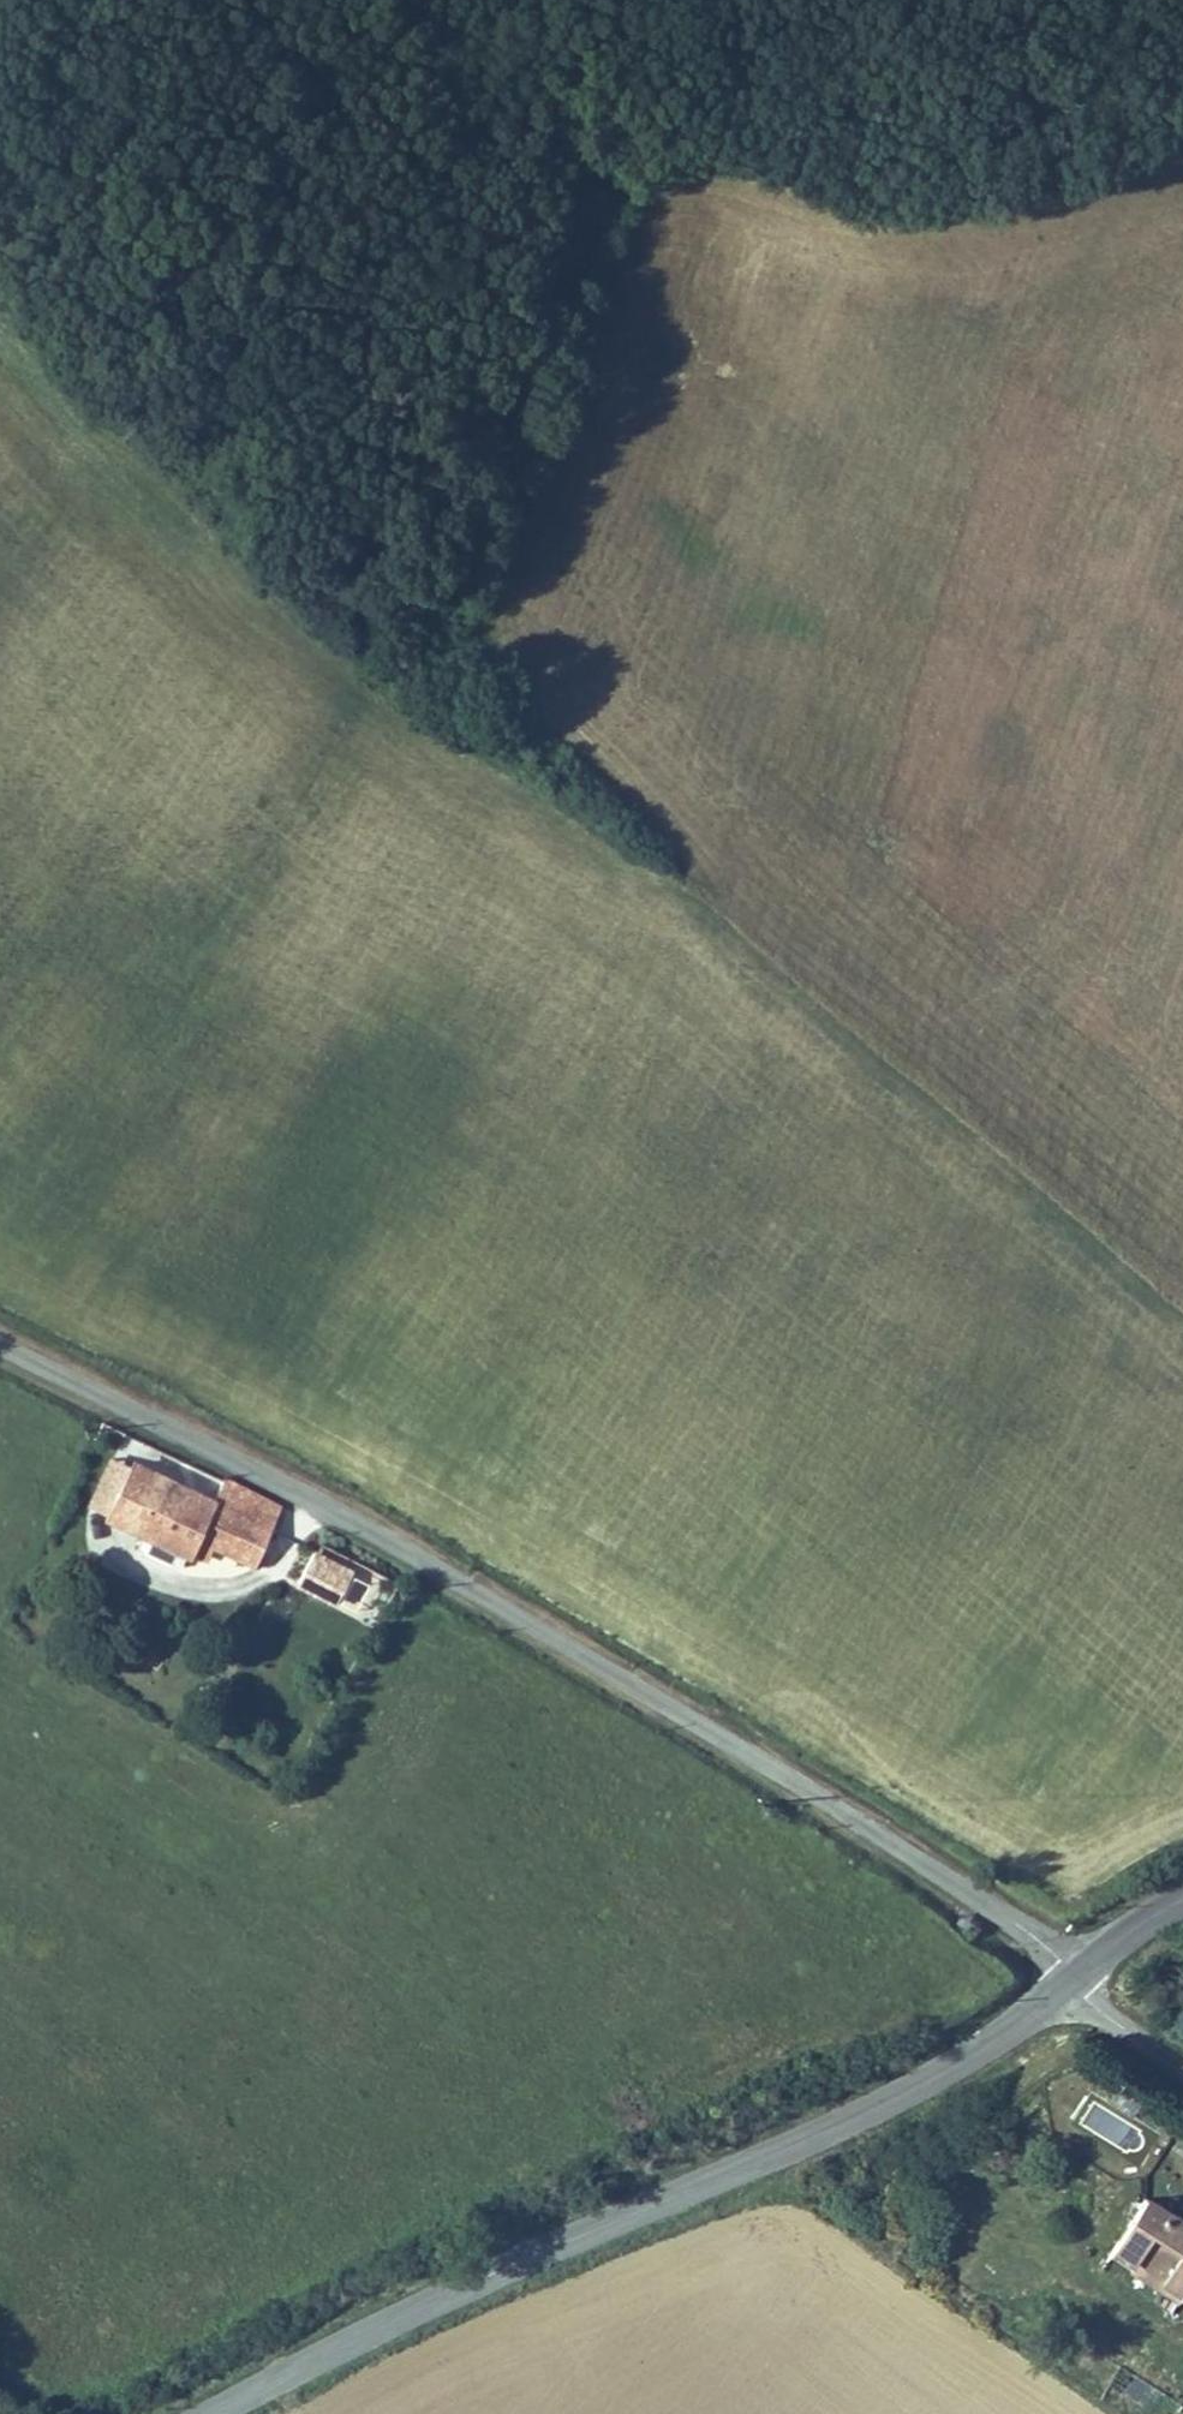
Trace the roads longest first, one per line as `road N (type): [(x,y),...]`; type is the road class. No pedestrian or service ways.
road 1 (unclassified): [(1074,1981),(1009,1923),(499,1602),(329,1507),(0,1346)]
road 2 (tertiary): [(1074,1981),(930,2080),(754,2165),(549,2249),(206,2413)]
road 3 (unclassified): [(1182,2065),(1074,1981)]
road 4 (tertiary): [(1182,1904),(1074,1981)]

